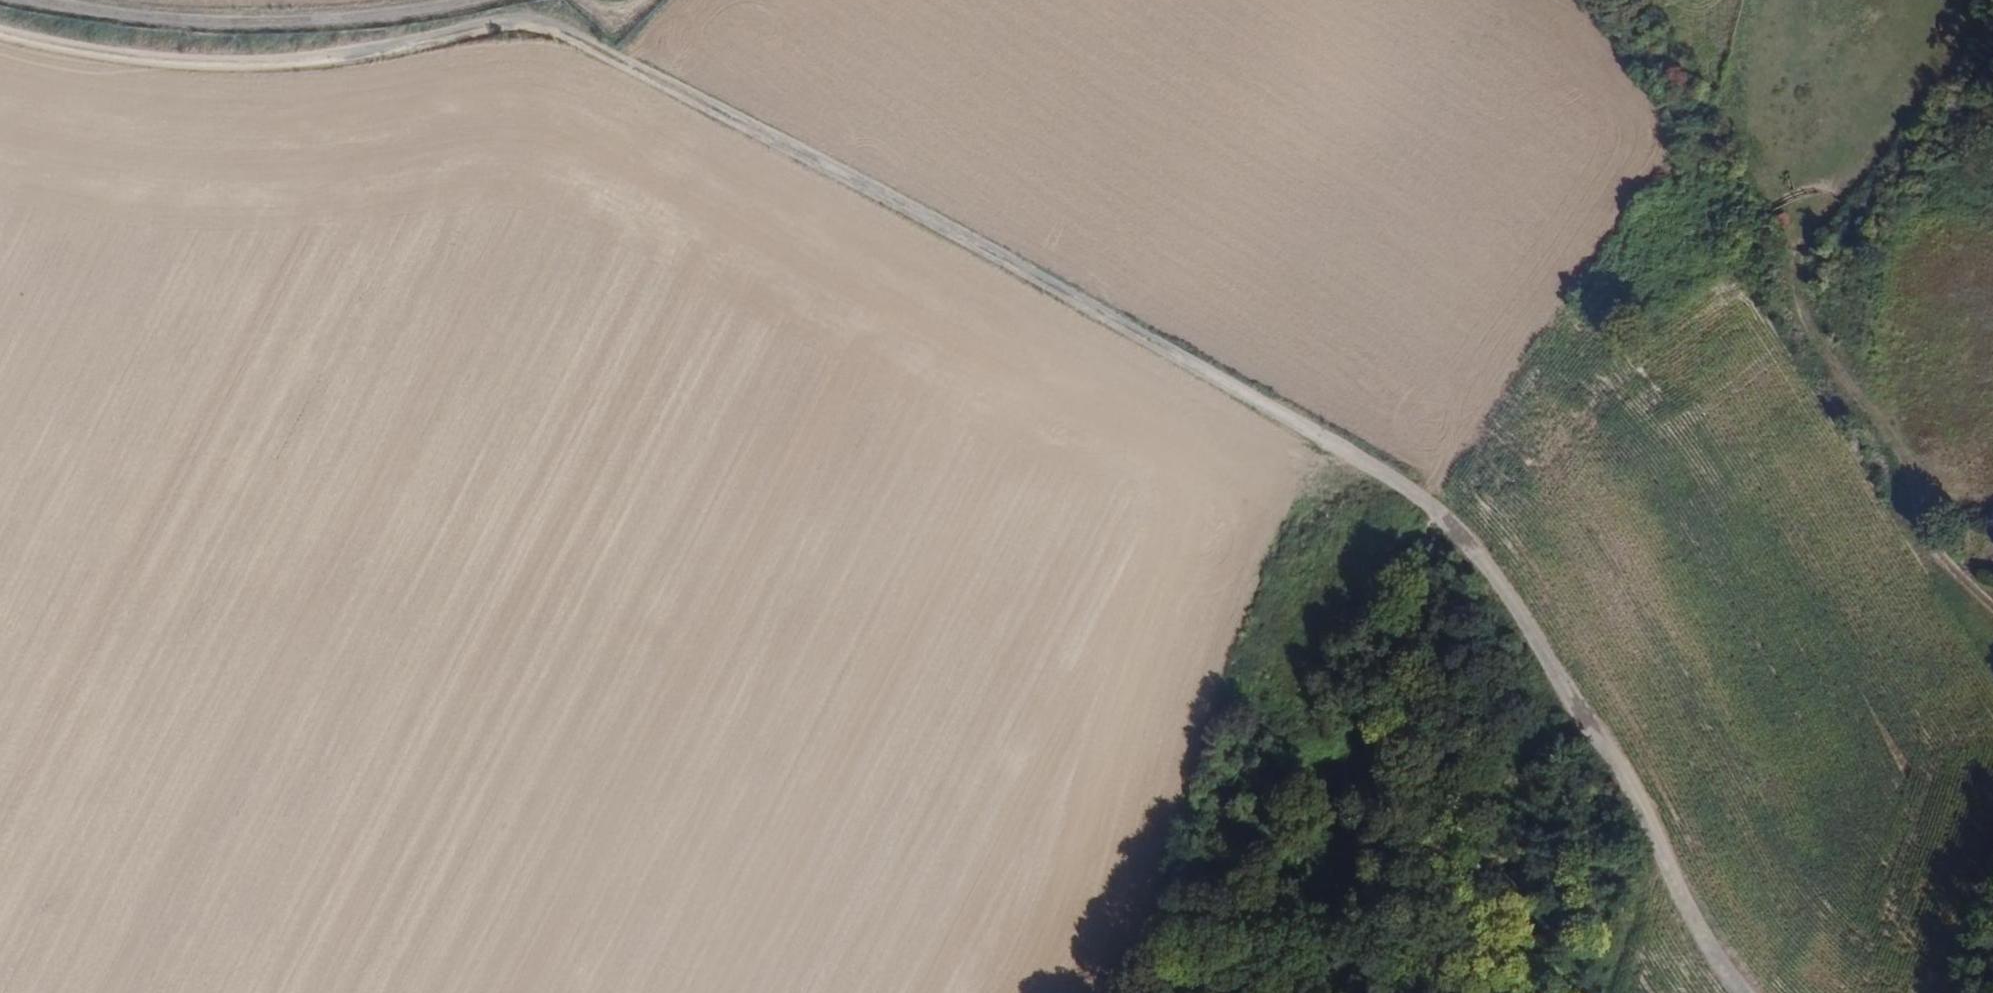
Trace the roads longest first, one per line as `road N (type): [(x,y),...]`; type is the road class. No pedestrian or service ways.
road 1 (track): [(1750,992),(1735,980),(1529,631),(1453,522),(1309,427),(555,23),(512,21),(384,49),(220,63),(50,45),(0,31)]
road 2 (track): [(1992,616),(1929,543),(1904,482),(1841,391),(1808,316),(1802,252)]

